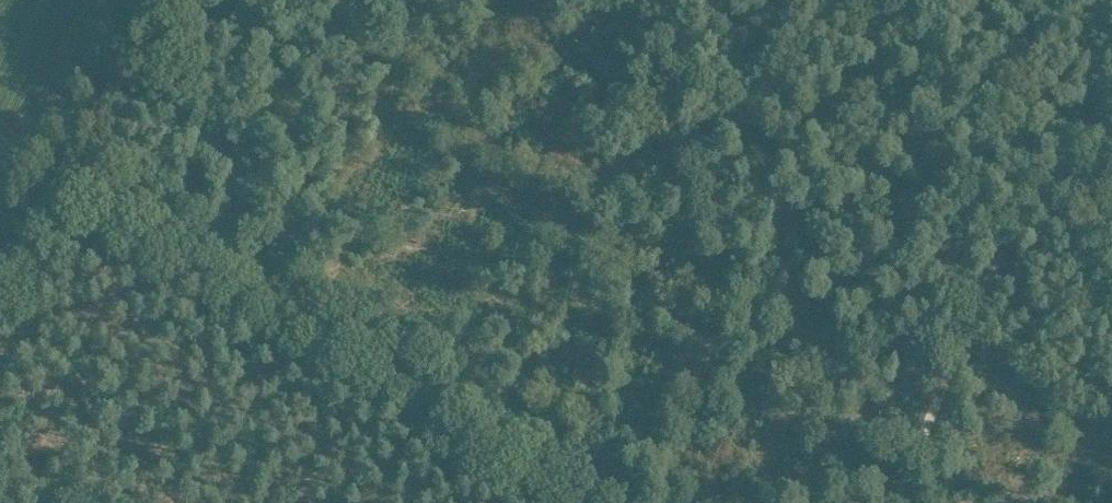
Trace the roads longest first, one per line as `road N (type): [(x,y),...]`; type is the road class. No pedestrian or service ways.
road 1 (track): [(666,502),(70,157)]
road 2 (track): [(158,0),(0,278)]

